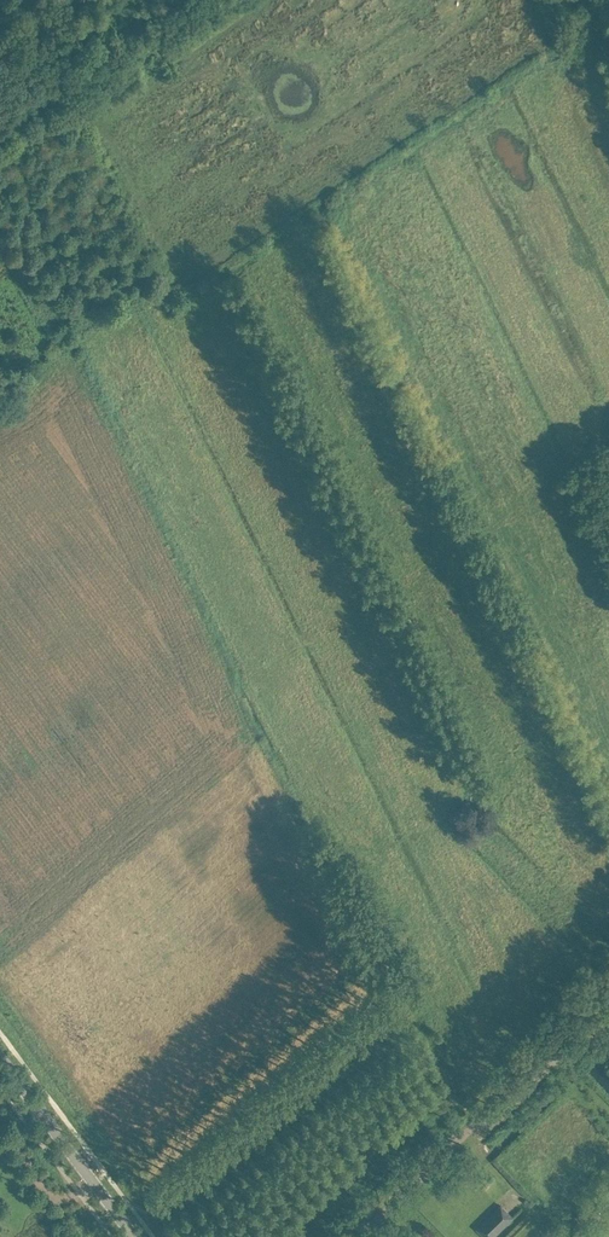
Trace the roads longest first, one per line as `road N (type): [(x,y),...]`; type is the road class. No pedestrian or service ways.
road 1 (tertiary): [(136,1236),(0,1058)]

